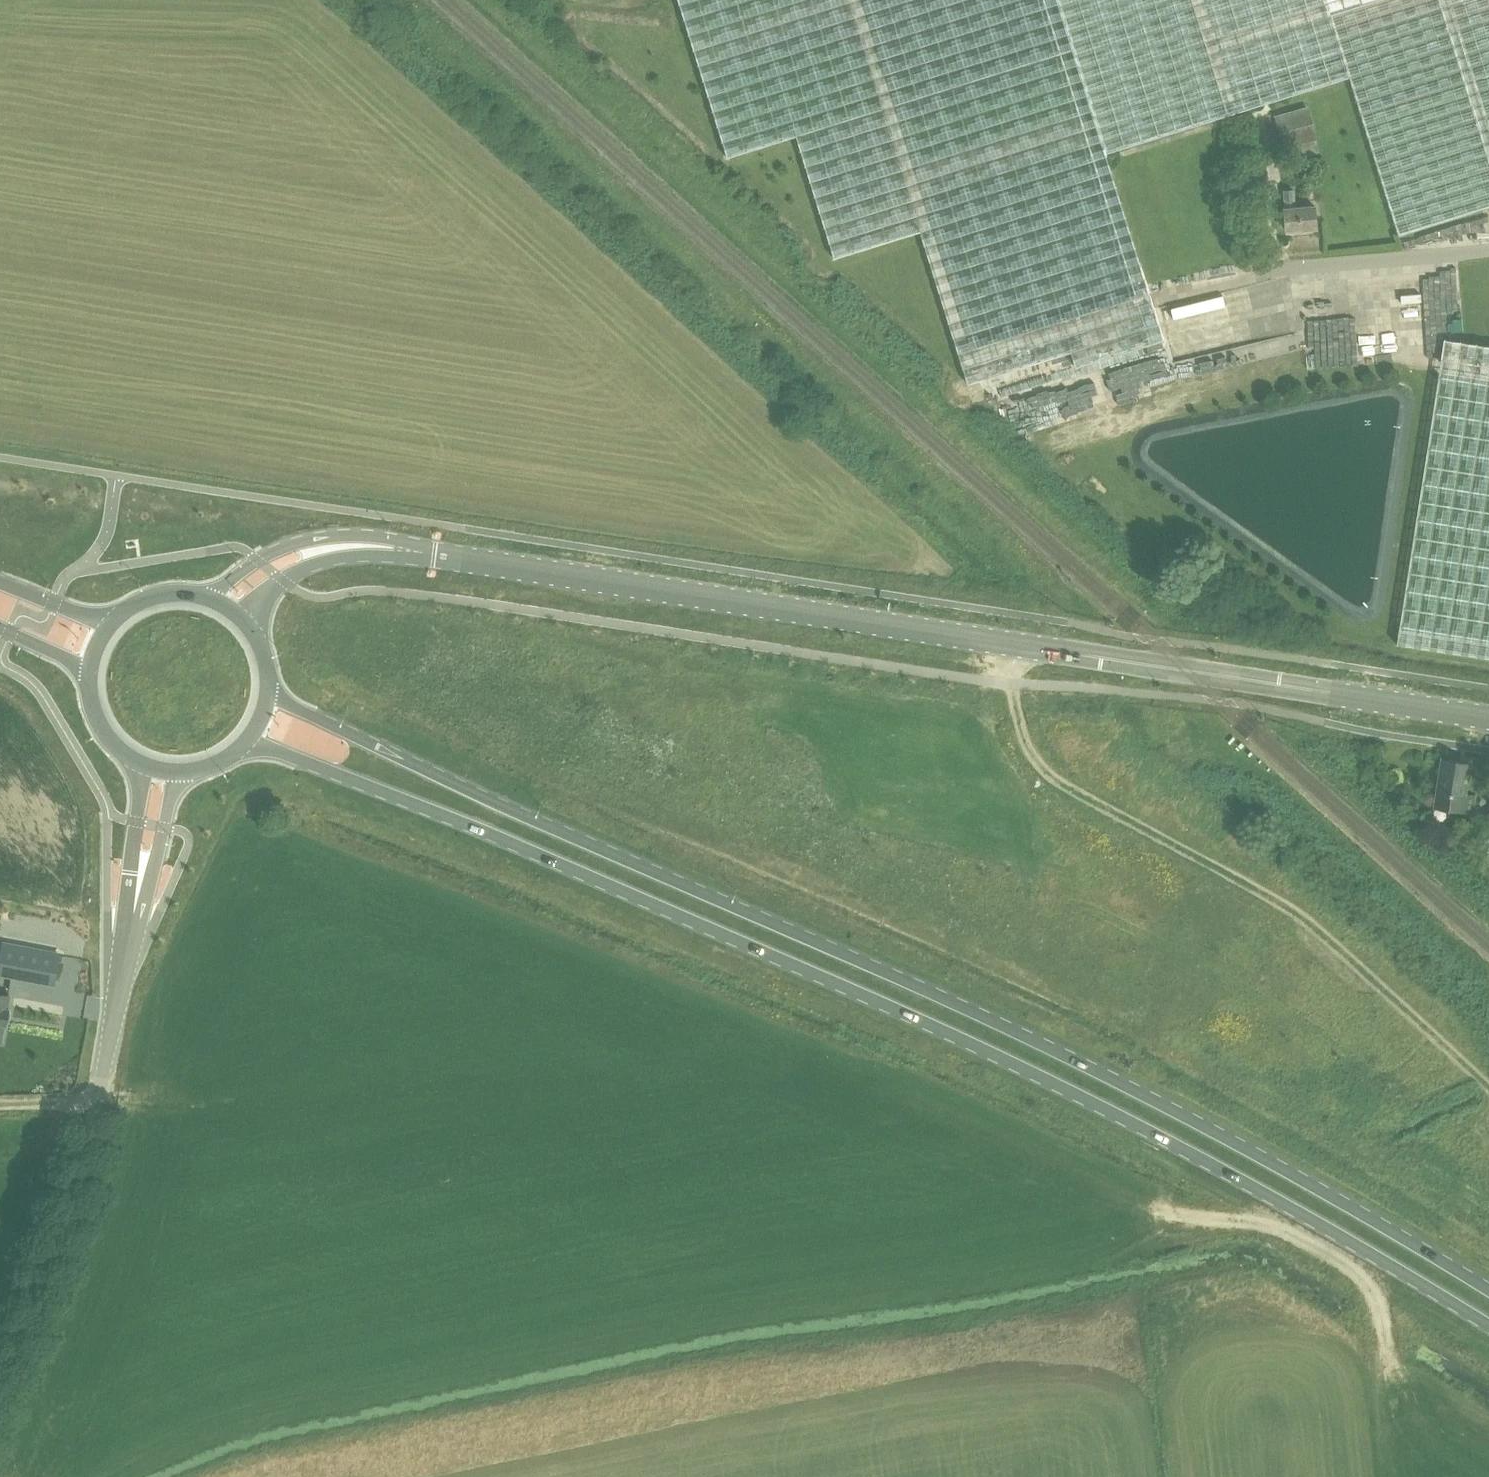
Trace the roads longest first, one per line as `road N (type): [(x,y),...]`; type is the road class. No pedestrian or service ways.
road 1 (primary): [(244,740),(791,961),(1008,1062),(1213,1162),(1488,1324)]
road 2 (primary): [(1488,1289),(1224,1136),(1018,1032),(267,697)]
road 3 (unclassified): [(1488,717),(407,549)]
road 4 (track): [(1488,1087),(1299,913),(1059,781),(1025,740),(1017,646)]
road 5 (unclassified): [(0,1402),(54,1252),(141,875)]
road 6 (unclassified): [(407,549),(344,537),(287,546),(215,596)]
road 7 (unclassified): [(249,623),(296,569),(407,549)]
road 8 (primary): [(215,596),(156,591),(106,623)]

